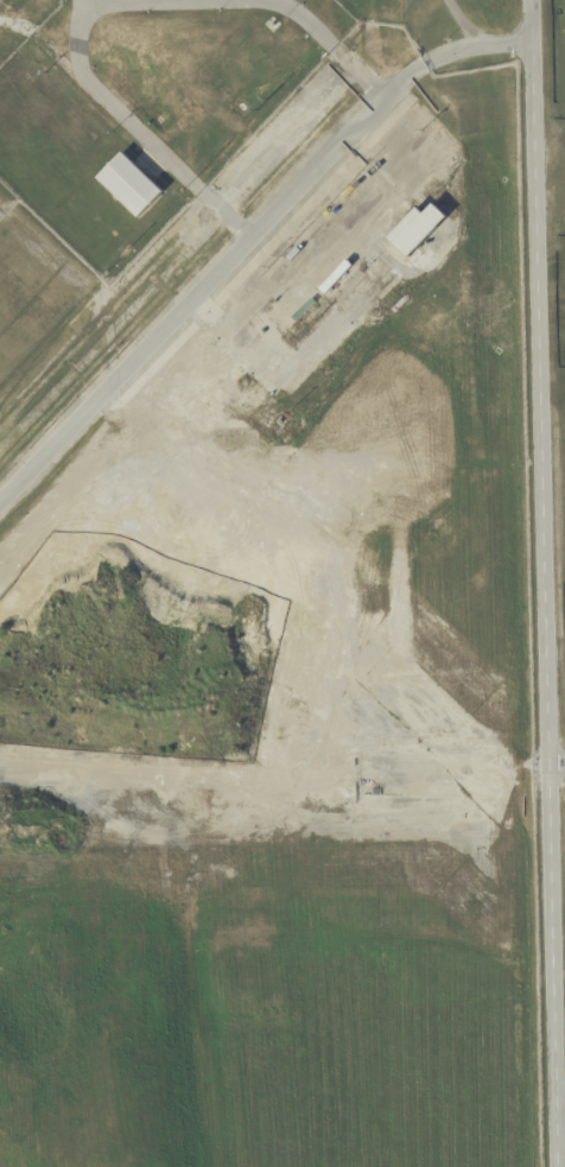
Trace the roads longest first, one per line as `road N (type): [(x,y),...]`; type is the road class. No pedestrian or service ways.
road 1 (residential): [(426,64),(0,503)]

